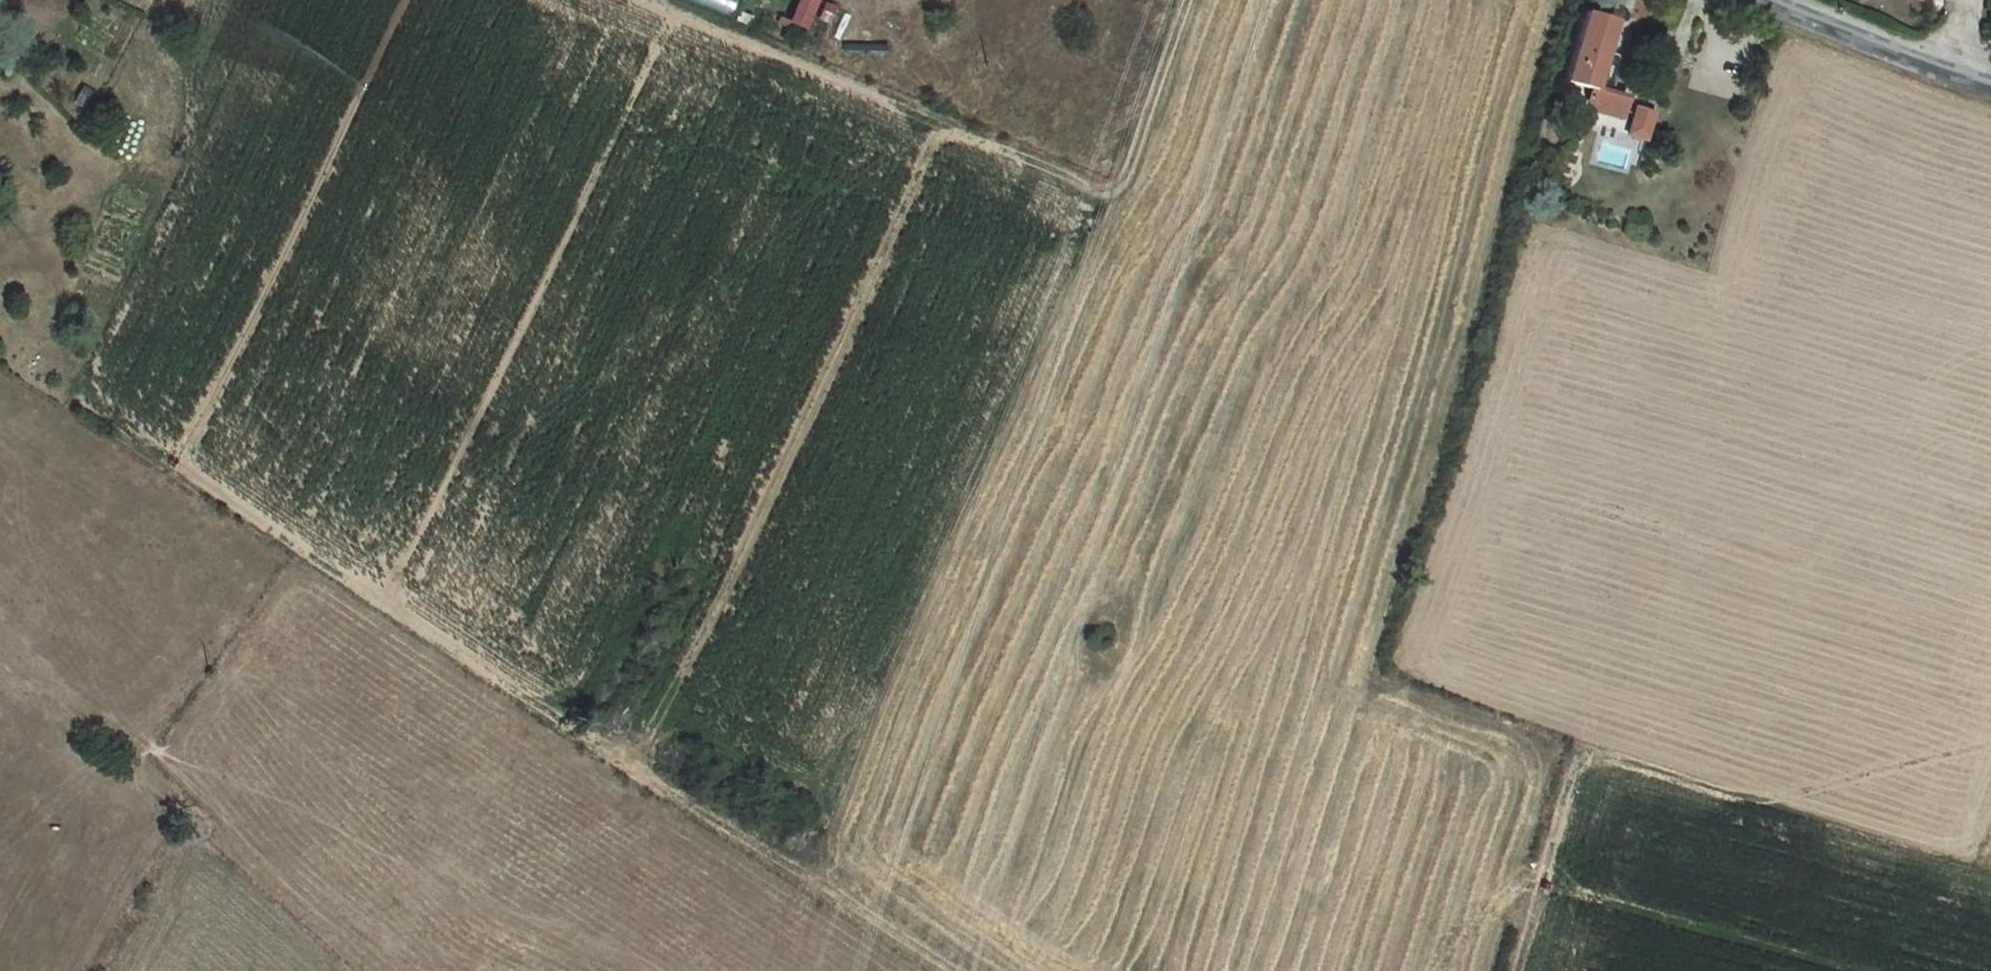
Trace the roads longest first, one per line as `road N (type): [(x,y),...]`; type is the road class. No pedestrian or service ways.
road 1 (unclassified): [(1733,0),(1966,93)]

